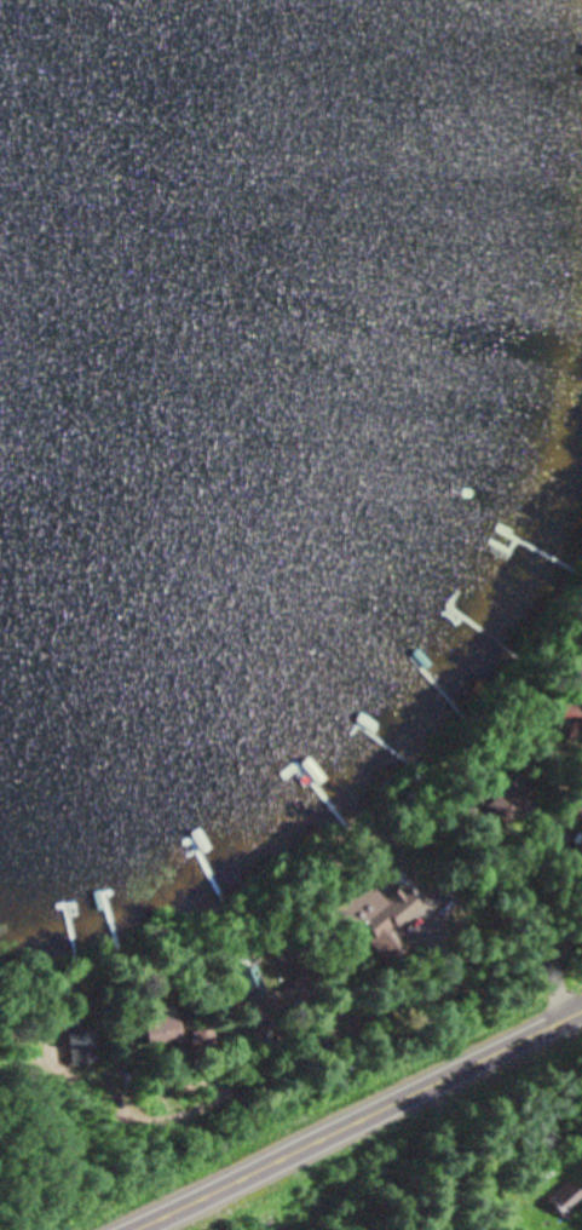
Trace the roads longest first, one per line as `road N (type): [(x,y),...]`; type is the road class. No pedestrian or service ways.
road 1 (residential): [(581,648),(485,758),(407,867),(335,926),(53,996),(0,998)]
road 2 (primary): [(581,1009),(125,1229)]
road 3 (residential): [(526,866),(564,1018)]

